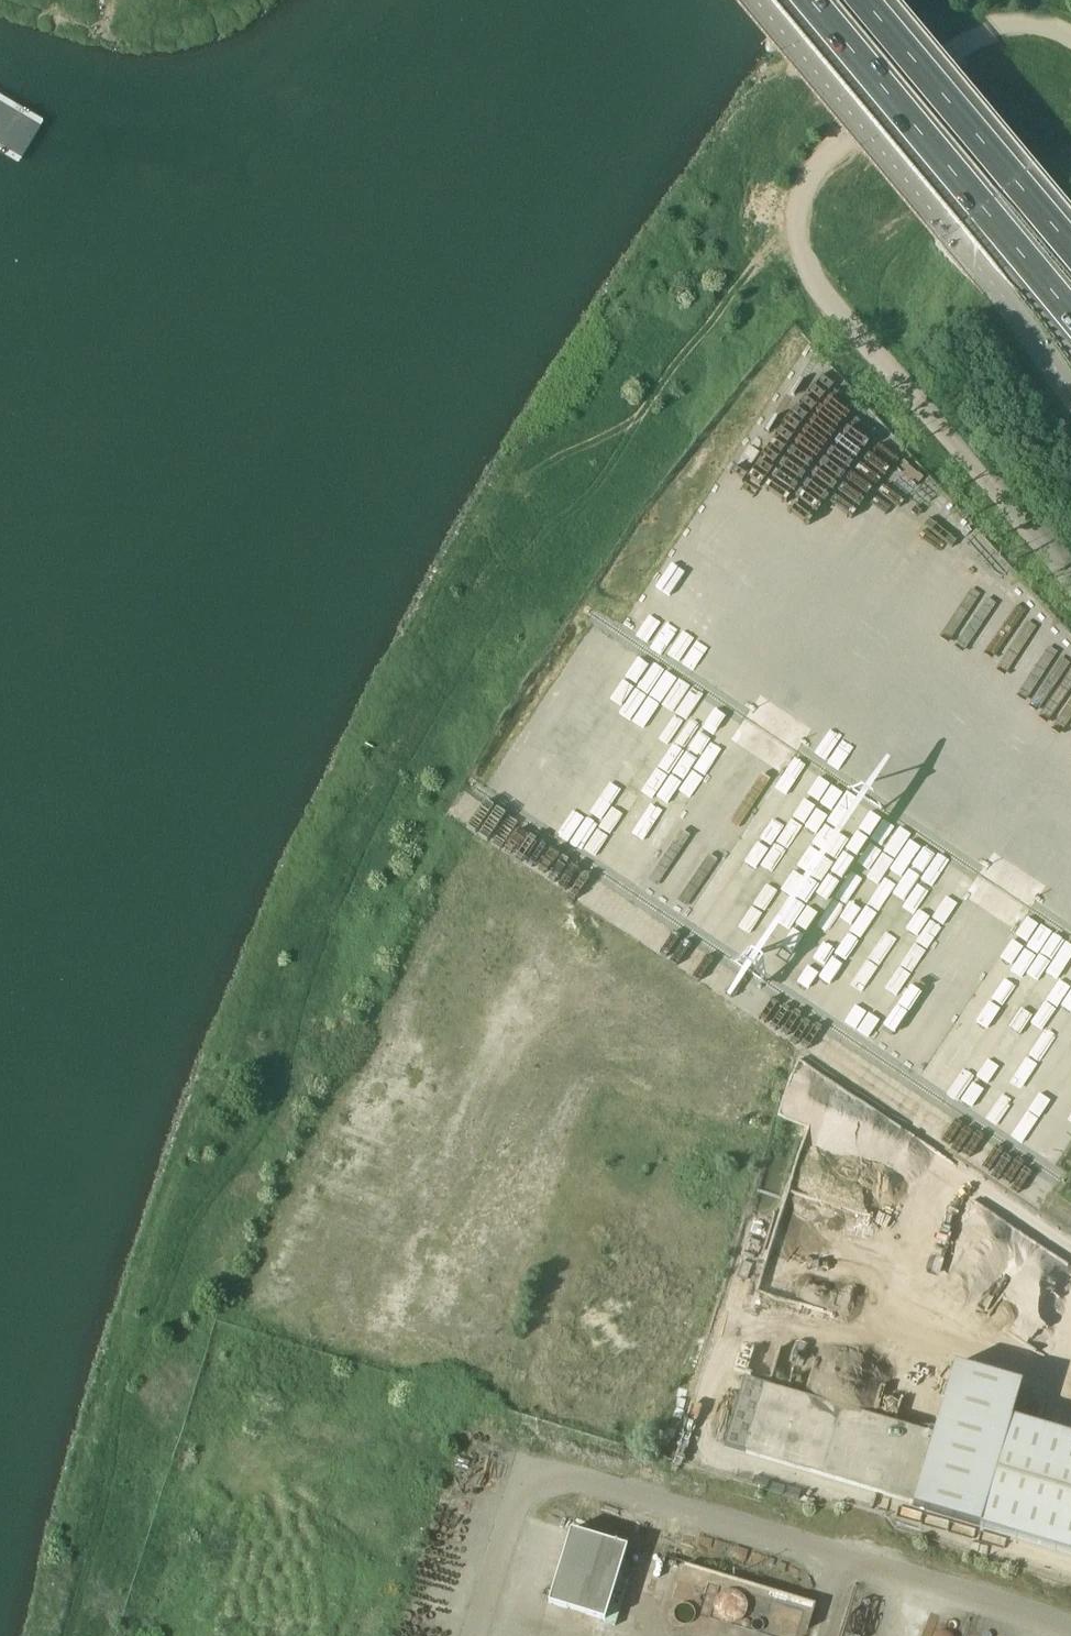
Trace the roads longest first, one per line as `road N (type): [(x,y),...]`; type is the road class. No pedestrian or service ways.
road 1 (unclassified): [(1070,584),(824,296),(799,244),(801,201),(813,169),(944,50)]
road 2 (unclassified): [(1070,386),(757,0)]
road 3 (motorway): [(810,0),(1070,314)]
road 4 (motorway): [(1070,246),(865,0)]
road 5 (unclassified): [(1070,36),(1042,24),(1003,23),(944,50)]

